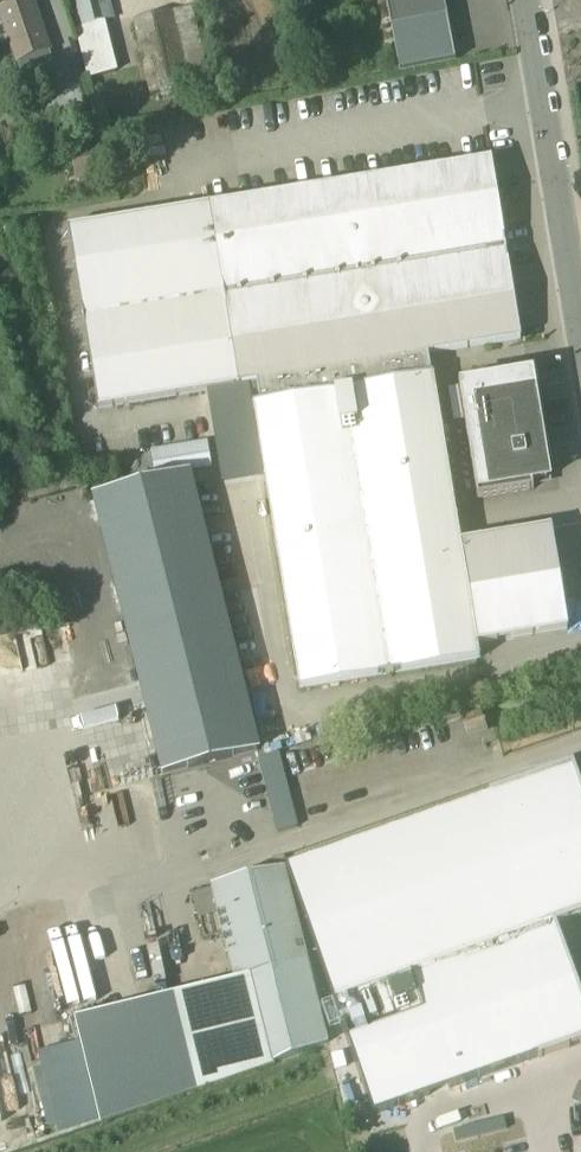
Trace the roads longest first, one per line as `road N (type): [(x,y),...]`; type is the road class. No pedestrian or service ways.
road 1 (unclassified): [(580,331),(526,0)]

